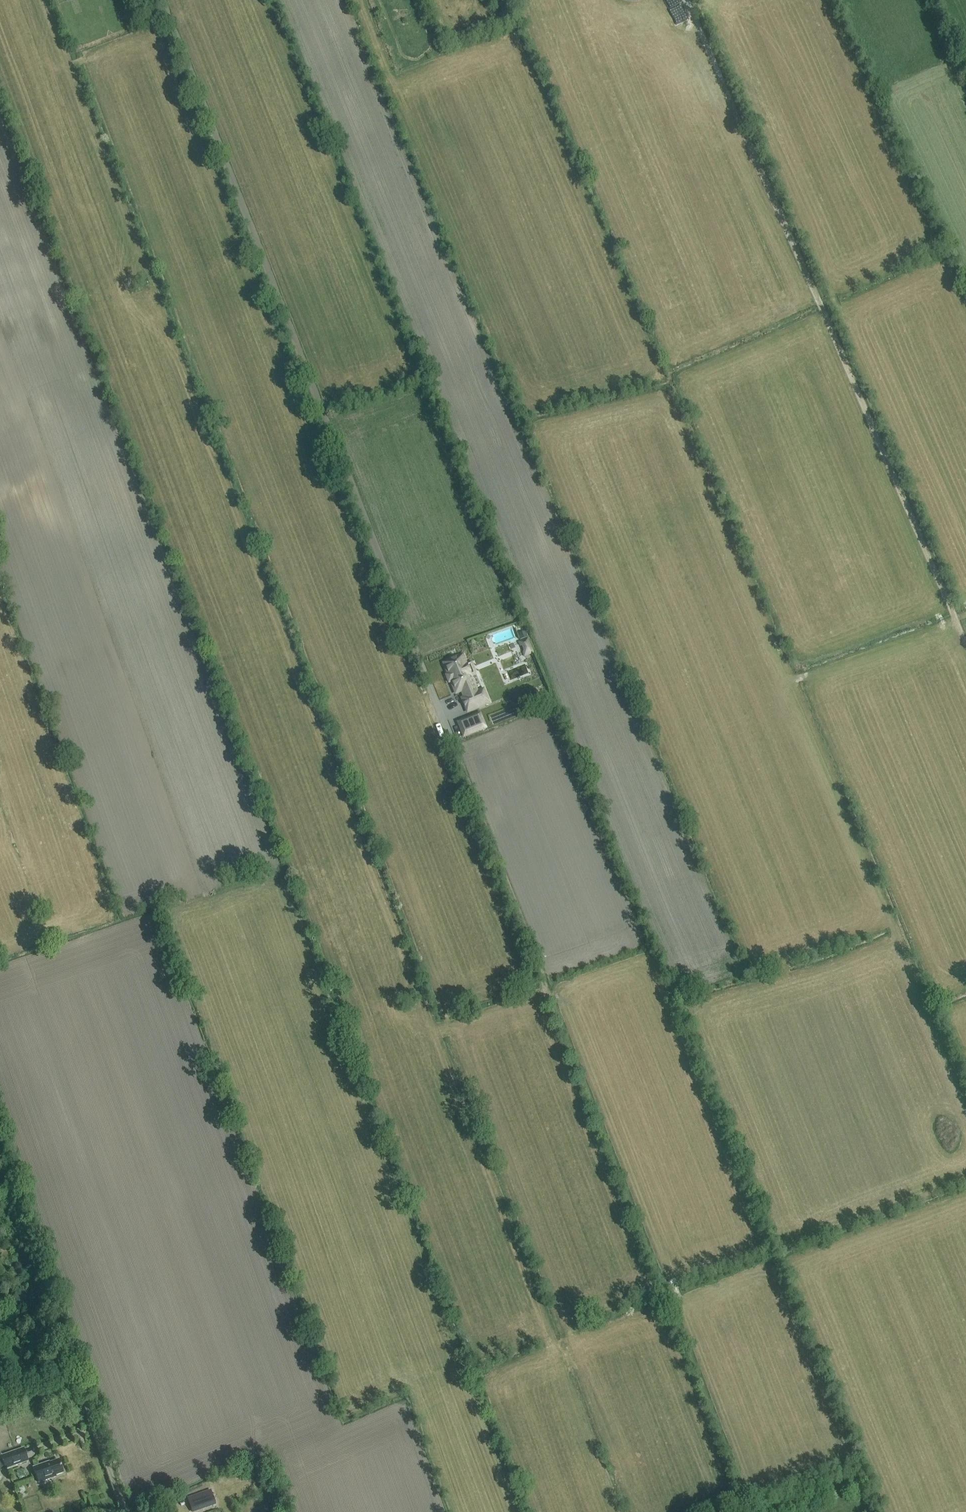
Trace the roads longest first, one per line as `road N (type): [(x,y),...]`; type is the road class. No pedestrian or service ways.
road 1 (track): [(444,719),(748,1511)]
road 2 (track): [(444,719),(164,0)]
road 3 (track): [(143,1511),(123,1498),(0,1132)]

